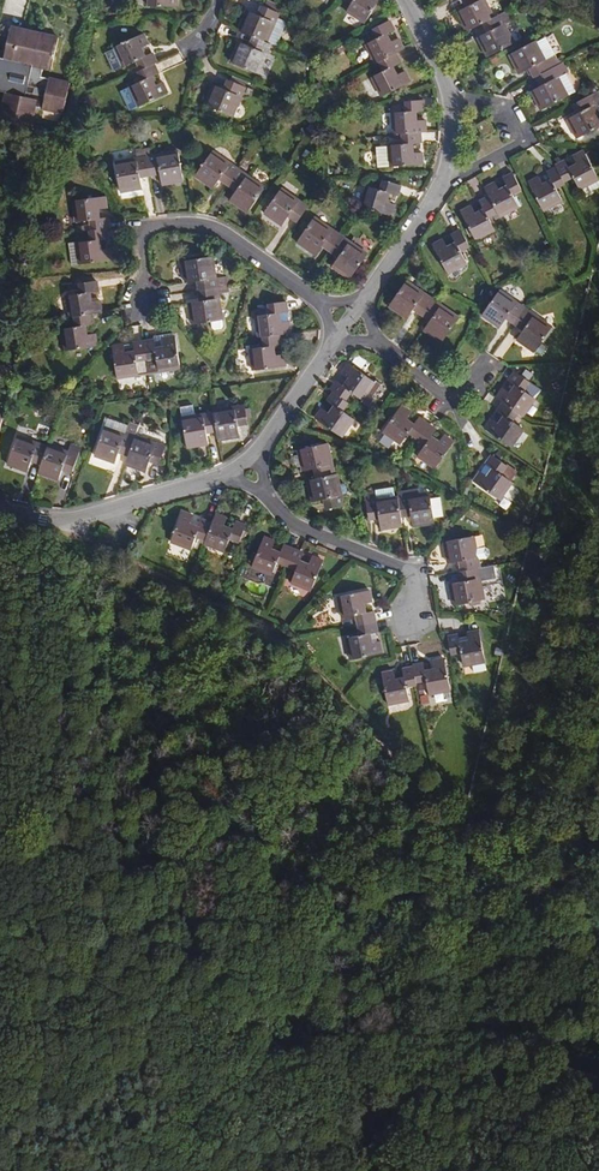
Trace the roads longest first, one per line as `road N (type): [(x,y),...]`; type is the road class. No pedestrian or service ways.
road 1 (residential): [(316,299),(223,231),(189,221),(142,228),(145,306)]
road 2 (residential): [(0,511),(44,520),(89,515),(223,475)]
road 3 (residential): [(264,490),(296,528),(419,576),(410,618)]
road 4 (residential): [(445,184),(527,140),(508,108),(449,92)]
road 5 (residential): [(366,302),(445,184)]
road 6 (residential): [(491,362),(459,398),(438,392),(383,346)]
road 7 (residential): [(255,454),(337,342)]

